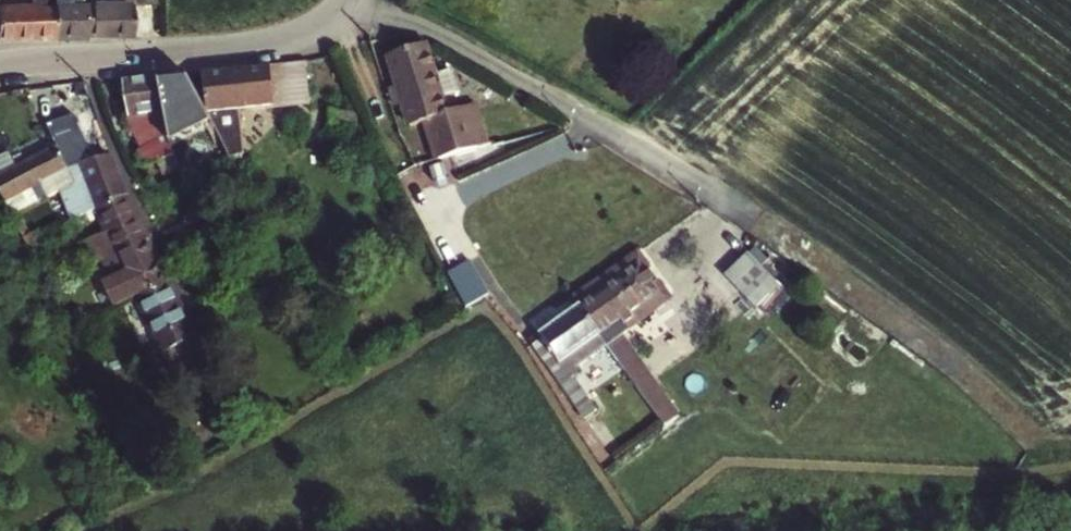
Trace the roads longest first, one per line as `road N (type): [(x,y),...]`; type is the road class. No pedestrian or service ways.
road 1 (unclassified): [(371,0),(653,158),(954,362)]
road 2 (residential): [(345,0),(323,23),(271,45),(0,66)]

